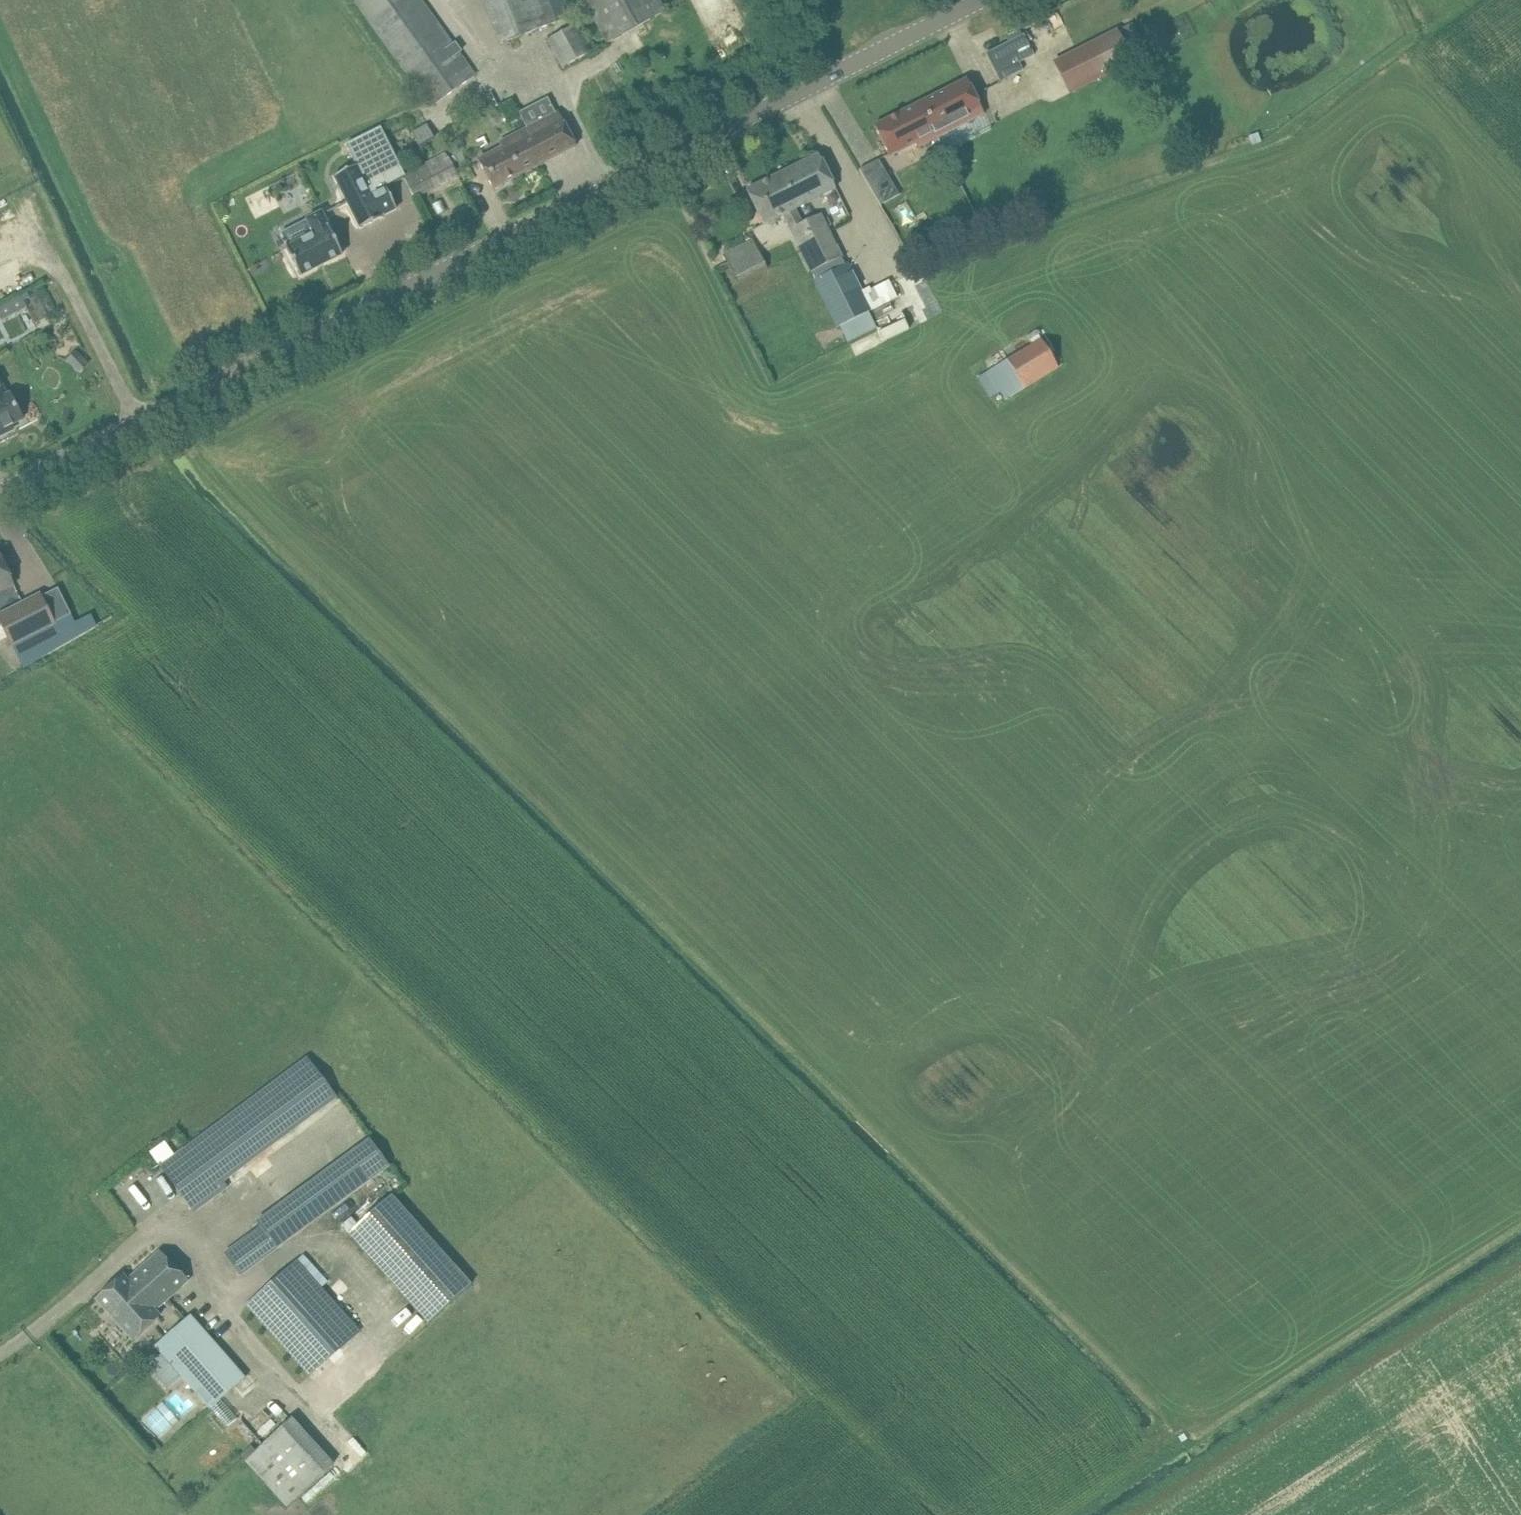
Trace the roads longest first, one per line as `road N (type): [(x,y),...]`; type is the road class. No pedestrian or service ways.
road 1 (tertiary): [(0,500),(991,0)]

